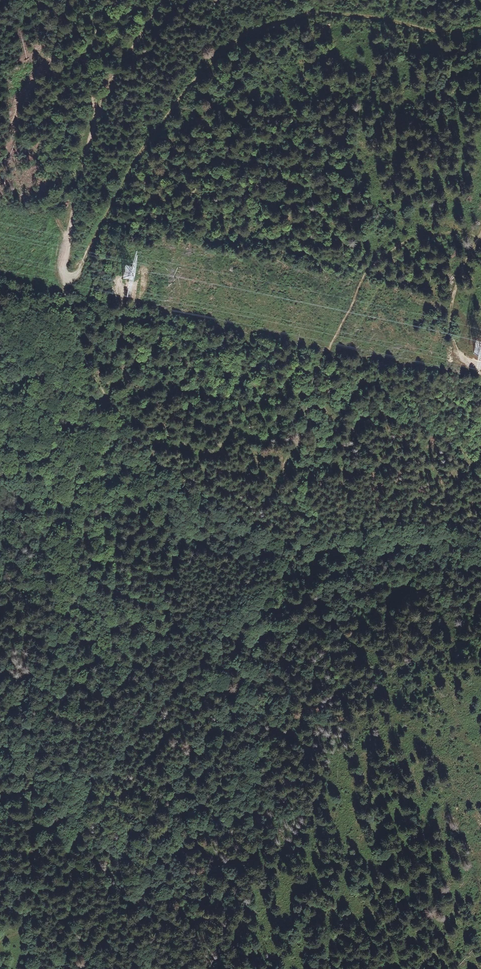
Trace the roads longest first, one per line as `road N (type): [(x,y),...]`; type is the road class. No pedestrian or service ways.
road 1 (track): [(480,31),(450,34),(334,12),(255,23),(153,130),(79,279),(69,284),(66,244),(96,118)]
road 2 (track): [(480,374),(448,333),(457,280),(480,231)]
road 3 (track): [(96,118),(164,0)]
road 4 (track): [(66,244),(29,150),(18,141),(0,144)]
road 5 (track): [(96,118),(101,34),(124,0)]

